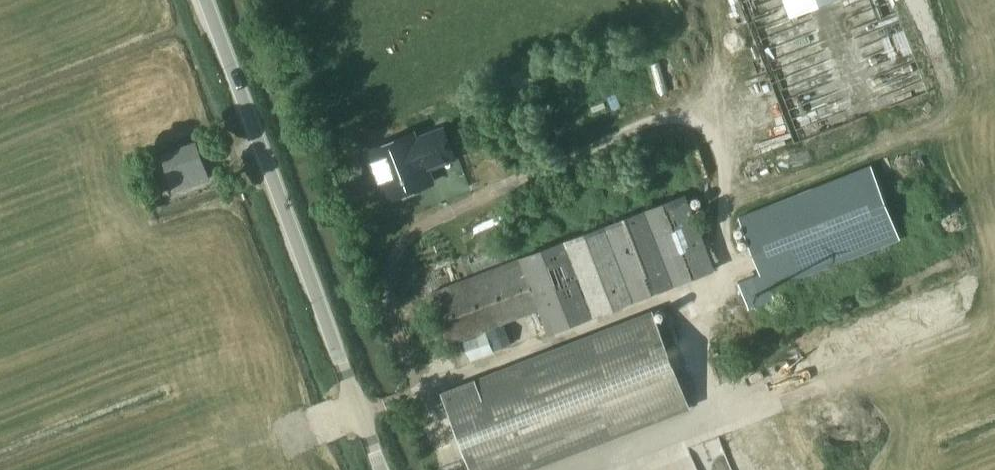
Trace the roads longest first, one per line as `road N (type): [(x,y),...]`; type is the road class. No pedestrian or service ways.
road 1 (unclassified): [(379,469),(203,0)]

